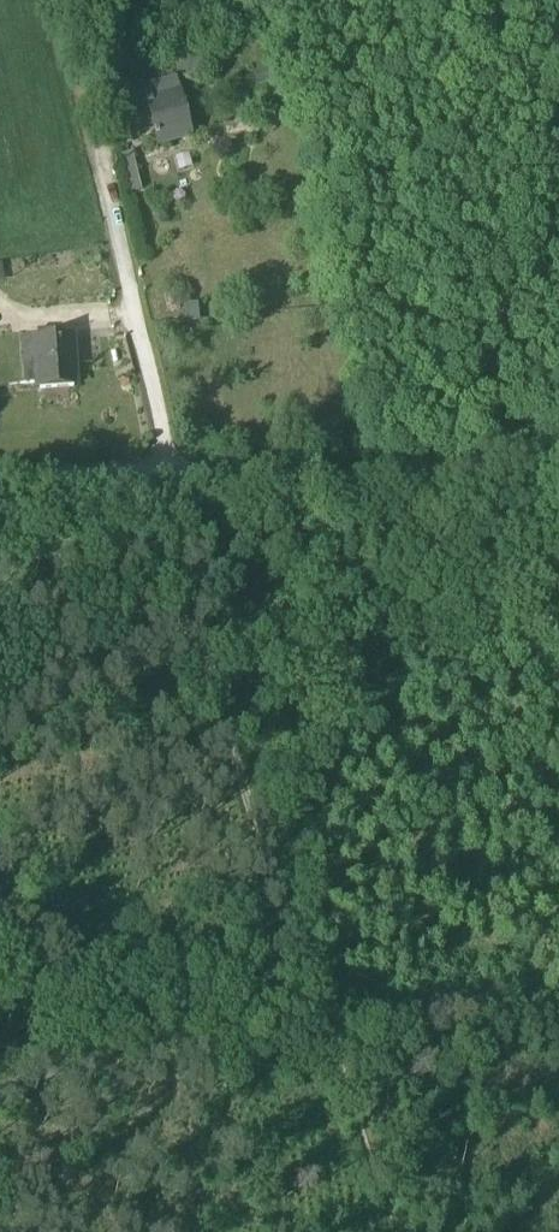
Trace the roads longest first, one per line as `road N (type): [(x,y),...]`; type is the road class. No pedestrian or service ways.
road 1 (track): [(325,1033),(236,771),(170,478)]
road 2 (unclassified): [(170,478),(76,71)]
road 3 (track): [(170,478),(558,456)]
road 4 (track): [(0,1079),(325,1033)]
road 5 (track): [(325,1033),(558,1000)]
road 6 (track): [(392,1231),(325,1033)]
road 7 (track): [(0,488),(170,478)]

